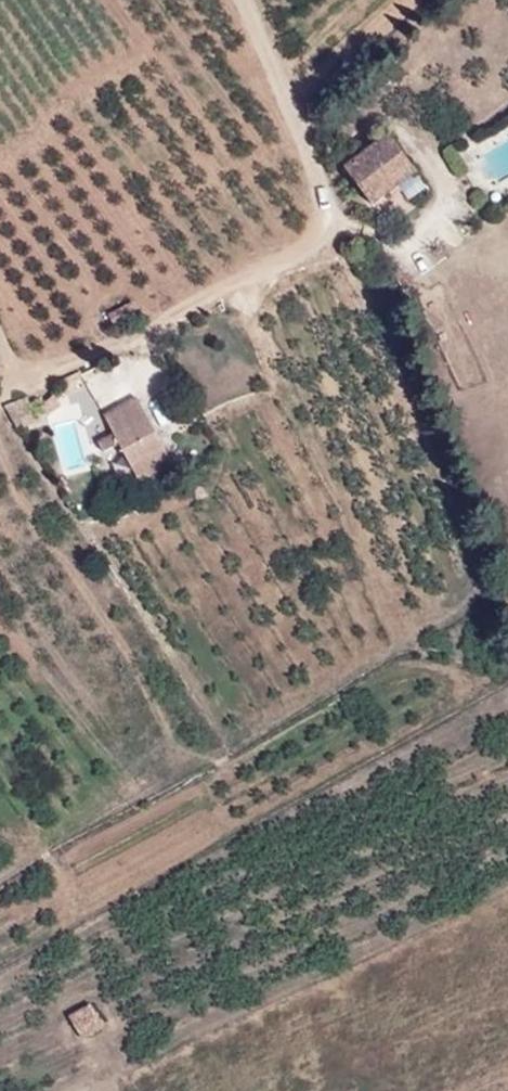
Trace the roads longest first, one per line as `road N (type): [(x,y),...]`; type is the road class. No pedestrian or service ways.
road 1 (track): [(246,0),(346,221),(310,255),(193,302)]

